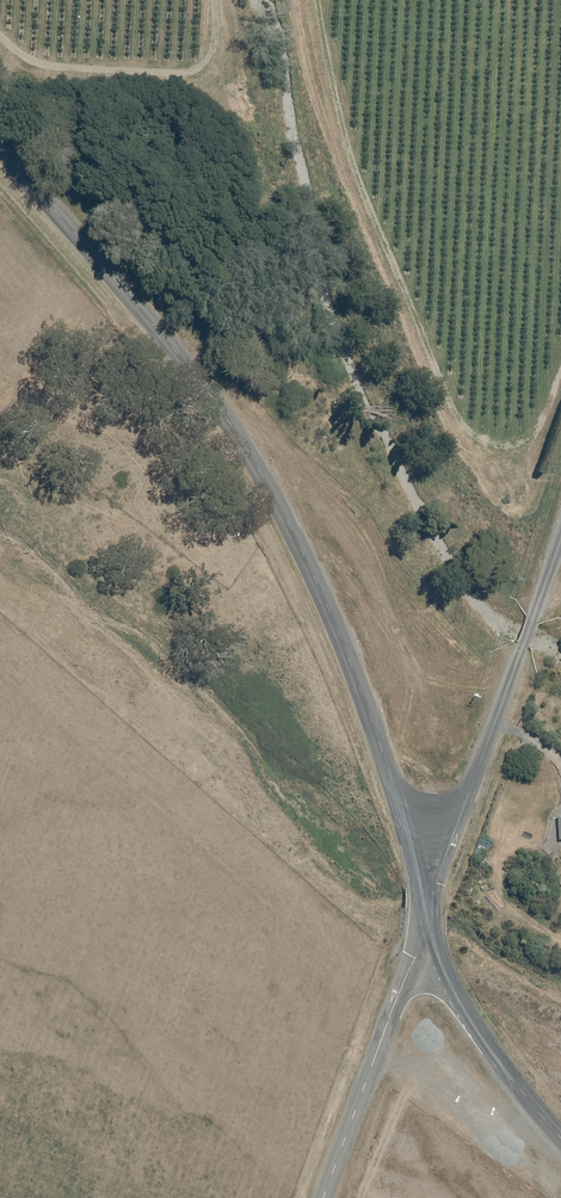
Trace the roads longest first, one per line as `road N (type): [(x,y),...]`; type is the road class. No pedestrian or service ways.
road 1 (unclassified): [(392,786),(329,611),(255,470),(170,342),(0,140)]
road 2 (unclassified): [(325,1197),(429,912)]
road 3 (unclassified): [(473,787),(560,535)]
road 4 (unclassified): [(560,1137),(479,1032),(429,912)]
road 5 (unclassified): [(429,912),(473,787)]
road 6 (unclassified): [(429,912),(392,786)]

